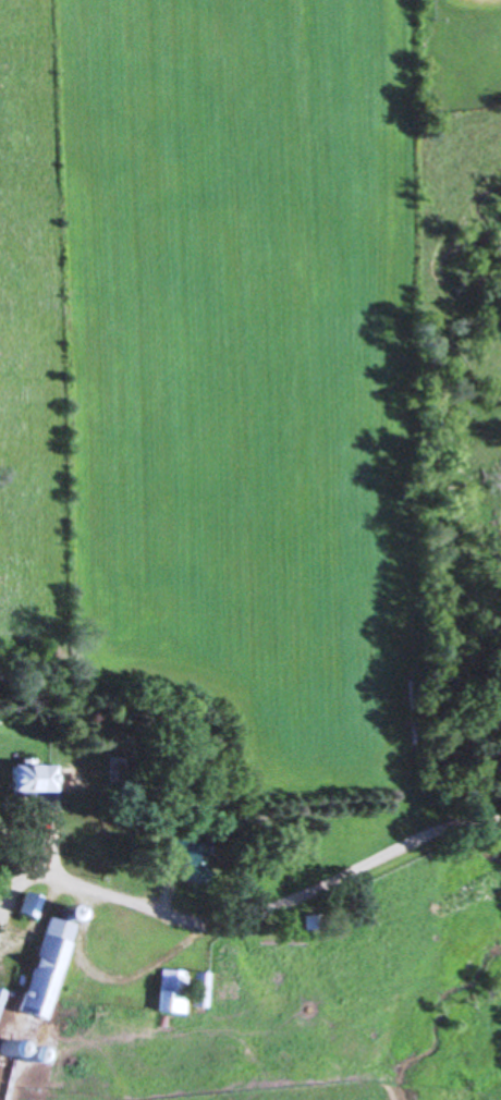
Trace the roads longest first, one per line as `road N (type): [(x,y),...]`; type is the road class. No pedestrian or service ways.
road 1 (residential): [(436,830),(257,916),(217,924),(35,873),(15,880),(0,913)]

